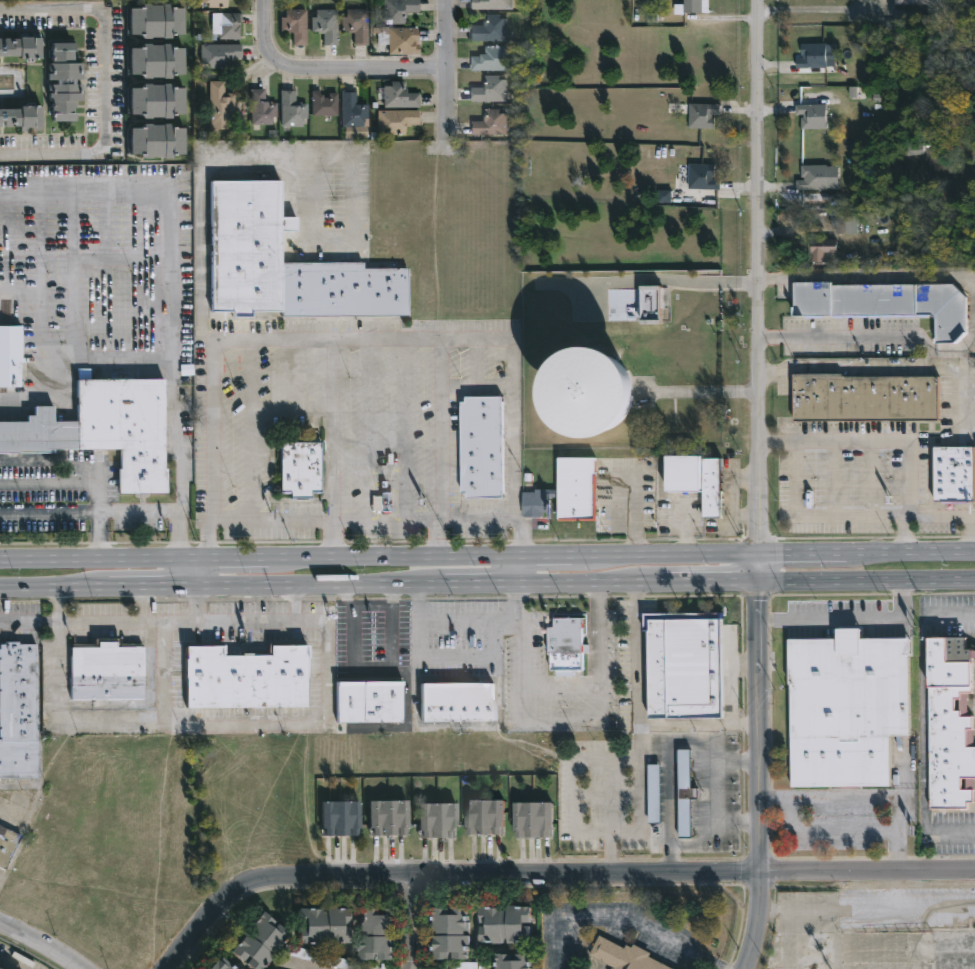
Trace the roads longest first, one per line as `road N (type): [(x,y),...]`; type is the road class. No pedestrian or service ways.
road 1 (residential): [(173,968),(223,903),(274,877),(760,870)]
road 2 (residential): [(759,0),(759,554)]
road 3 (secondary): [(520,560),(0,563)]
road 4 (tertiary): [(760,870),(758,580)]
road 5 (secondary): [(191,589),(445,585)]
road 6 (secondary): [(759,554),(520,560)]
road 7 (residential): [(449,69),(283,67),(267,47),(267,0)]
road 8 (secondary): [(758,580),(974,579)]
road 9 (residential): [(760,870),(974,865)]
road 10 (residential): [(451,0),(446,145)]
road 11 (secondary): [(520,584),(659,582)]
road 12 (secondary): [(974,552),(850,554)]

